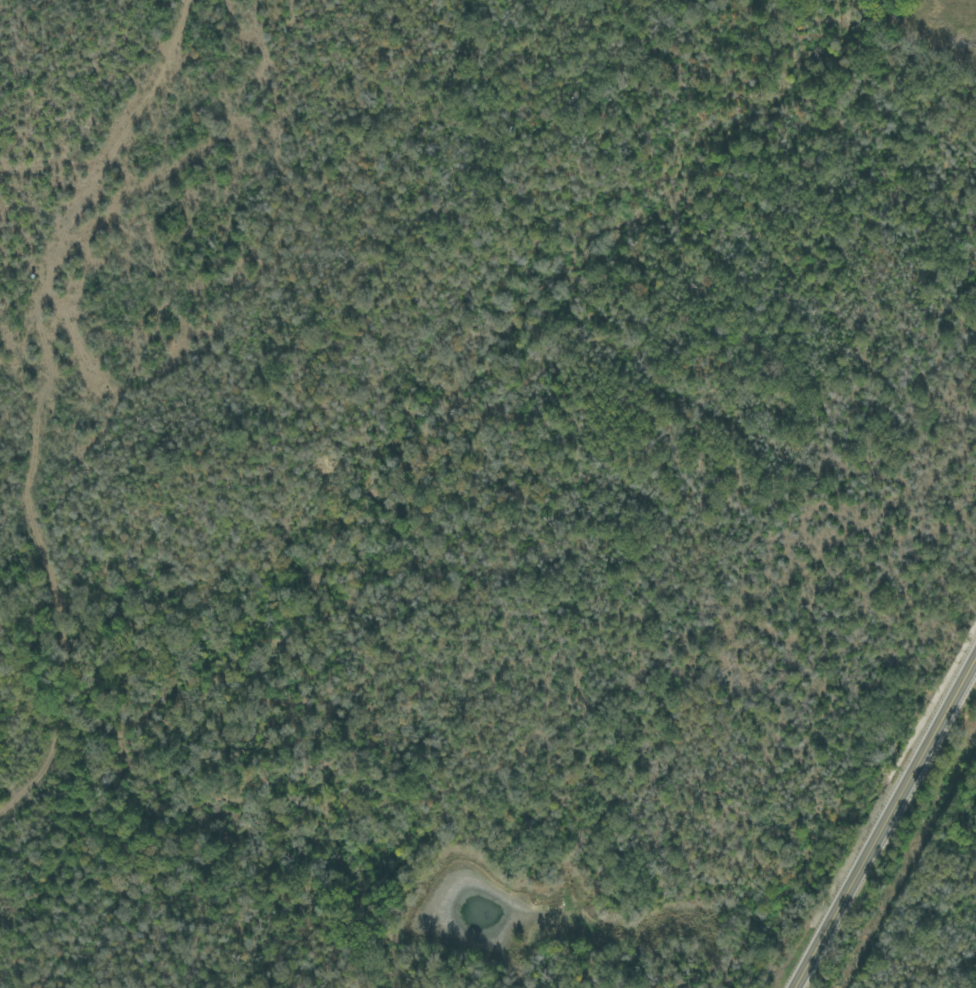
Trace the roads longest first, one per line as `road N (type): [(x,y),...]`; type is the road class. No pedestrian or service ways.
road 1 (secondary): [(975,659),(792,987)]

